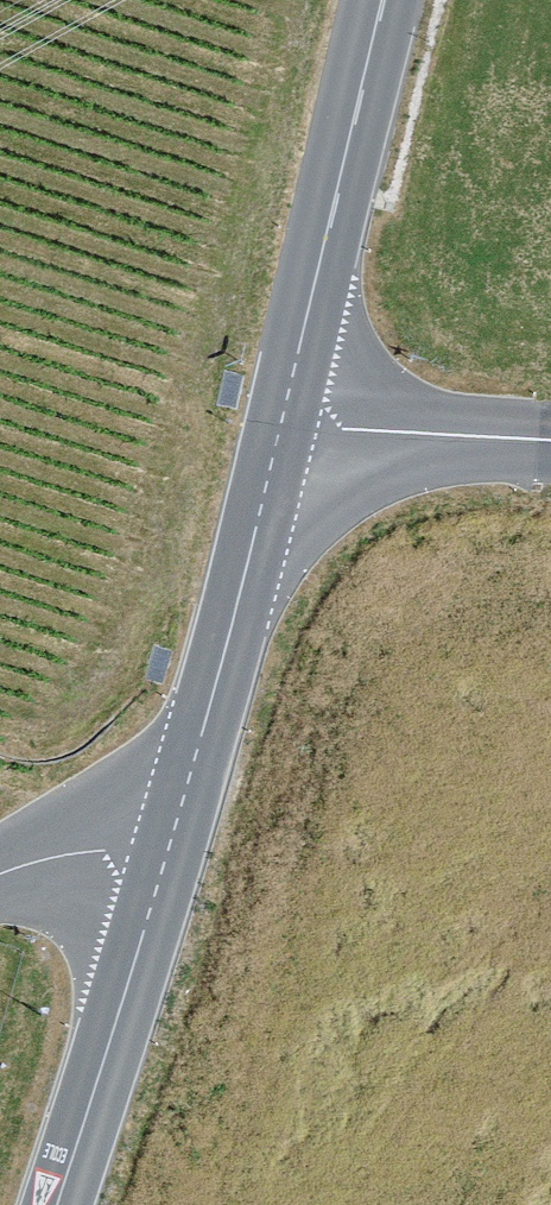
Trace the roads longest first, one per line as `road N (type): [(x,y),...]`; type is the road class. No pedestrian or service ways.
road 1 (secondary): [(168,851),(286,416)]
road 2 (secondary): [(286,416),(383,0)]
road 3 (secondary): [(58,1204),(168,851)]
road 4 (tertiary): [(286,416),(550,436)]
road 5 (tertiary): [(0,879),(61,854),(168,851)]

